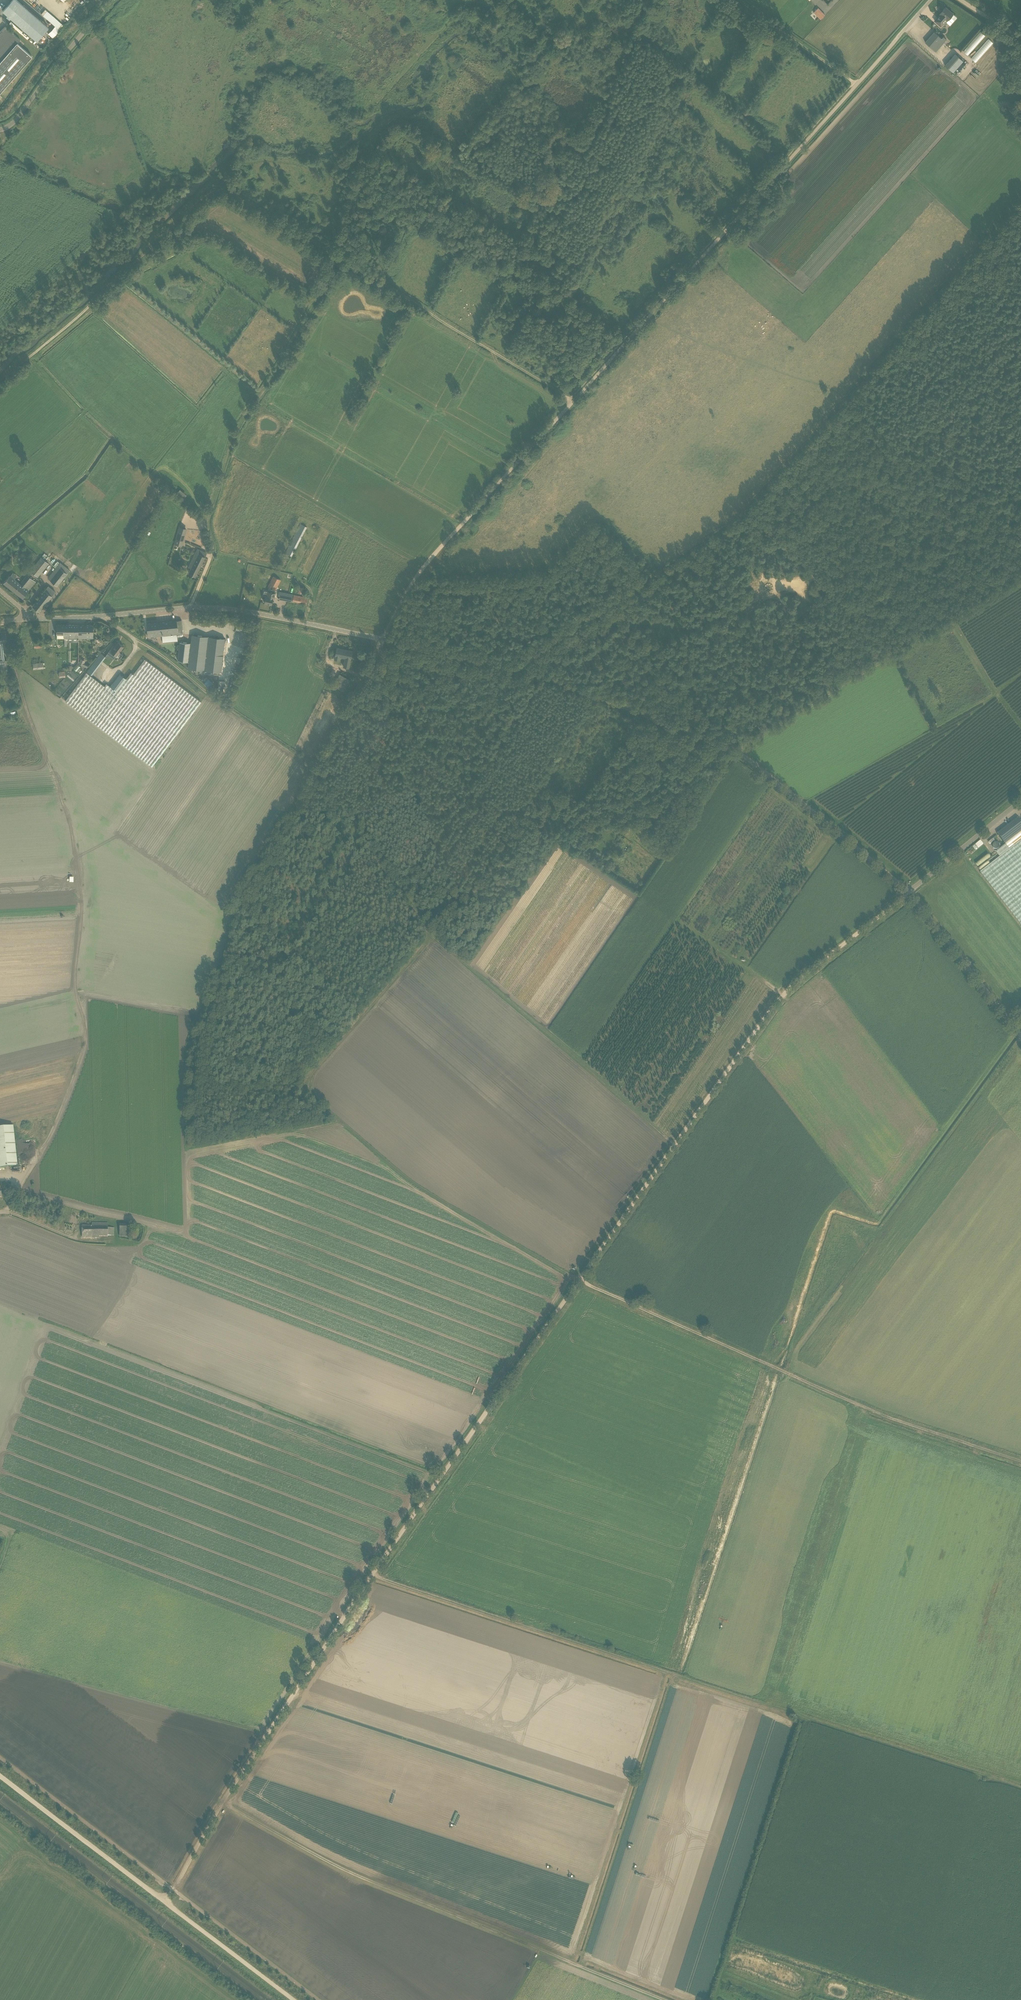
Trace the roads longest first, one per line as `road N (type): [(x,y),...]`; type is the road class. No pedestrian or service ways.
road 1 (unclassified): [(910,892),(737,752),(537,672),(223,608),(30,619)]
road 2 (track): [(1020,1788),(373,1574)]
road 3 (track): [(7,1212),(44,1149),(81,1037),(82,869),(14,668),(20,620)]
road 4 (track): [(579,1280),(785,995),(910,892)]
road 5 (track): [(222,1803),(384,1887),(664,1999)]
road 6 (track): [(579,1280),(888,1417),(1020,1461)]
road 7 (track): [(316,771),(420,569),(573,402)]
road 8 (track): [(357,1021),(303,1086),(417,1186),(579,1280)]
road 9 (track): [(193,608),(214,555),(211,514),(236,436),(341,261)]
road 10 (track): [(174,1890),(373,1574)]
road 11 (track): [(373,1574),(579,1280)]
road 12 (track): [(675,1144),(432,936)]
road 13 (track): [(651,316),(857,85)]
road 14 (track): [(220,187),(0,386)]
road 15 (track): [(316,771),(105,617)]
road 16 (track): [(1020,207),(846,399)]
road 17 (track): [(165,1902),(0,1776)]
road 18 (track): [(432,936),(316,771)]
road 19 (unclassified): [(1020,1034),(910,892)]
road 20 (unclassified): [(0,129),(18,118),(113,0)]
road 21 (track): [(294,1999),(165,1902)]
road 22 (track): [(477,343),(341,261)]
road 23 (track): [(735,0),(857,85)]
road 24 (unclassified): [(910,892),(1020,800)]
road 25 (track): [(341,261),(220,187)]

